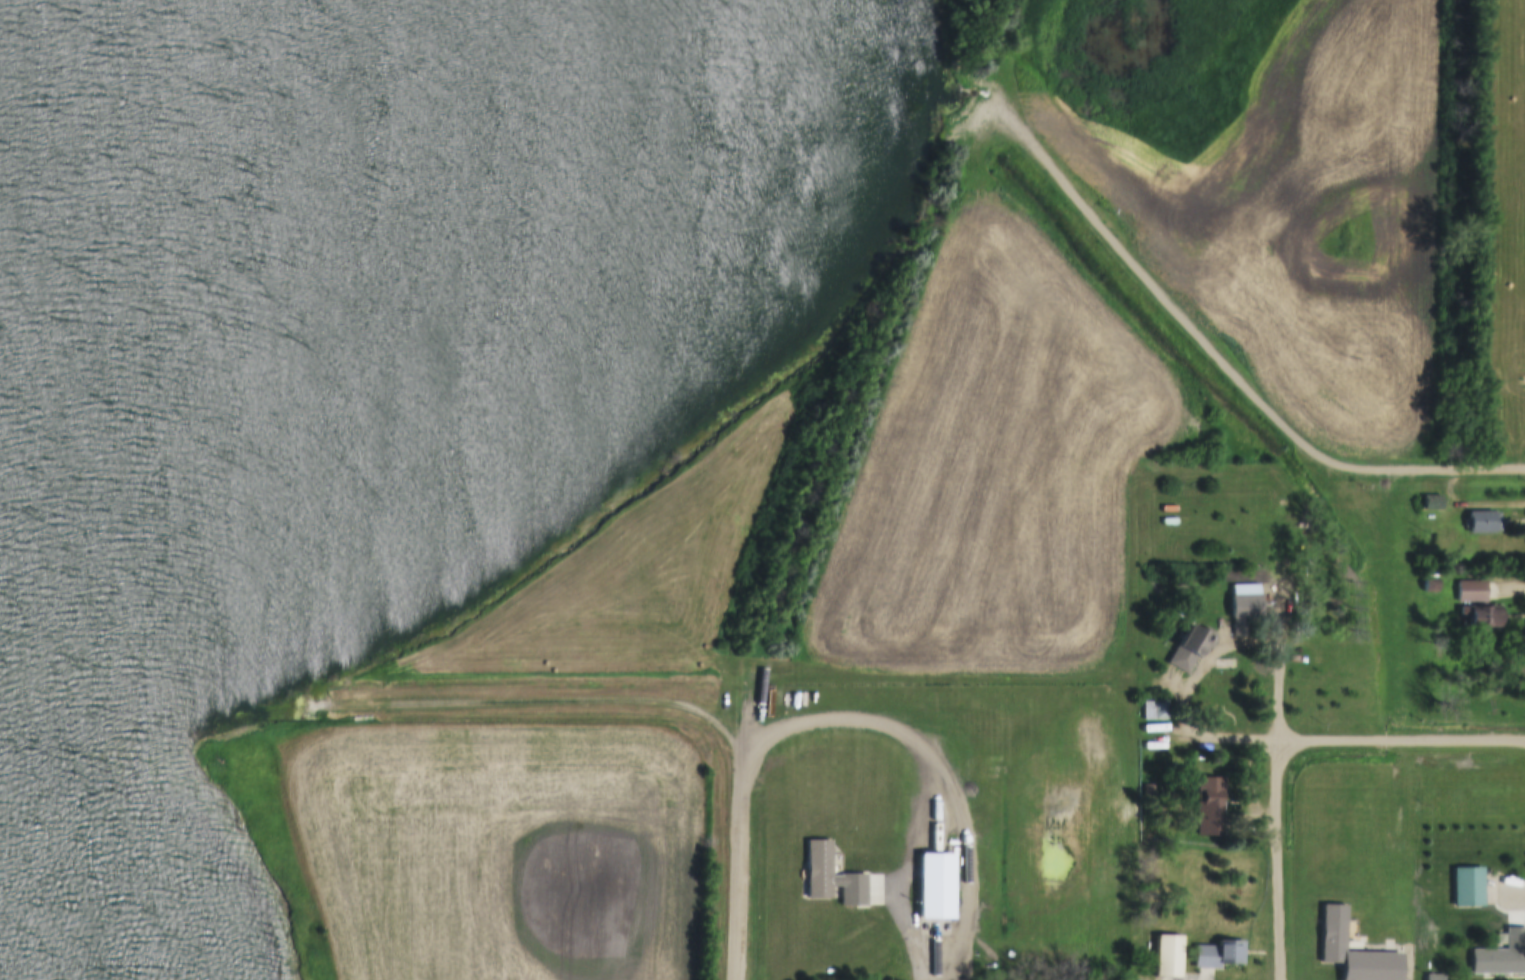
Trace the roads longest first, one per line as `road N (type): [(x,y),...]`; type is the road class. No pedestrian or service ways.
road 1 (track): [(733,979),(738,781),(731,745),(700,713),(653,701),(328,702)]
road 2 (residential): [(1275,740),(1524,741)]
road 3 (residential): [(1279,979),(1275,740)]

